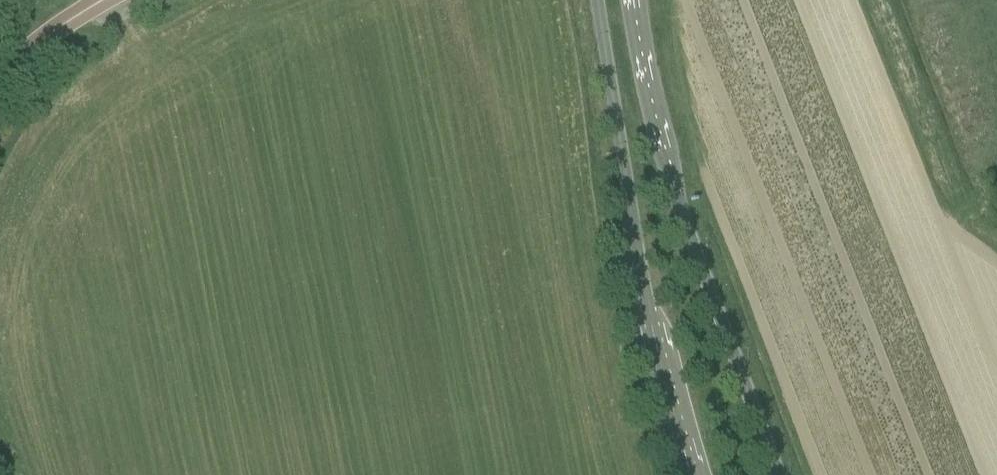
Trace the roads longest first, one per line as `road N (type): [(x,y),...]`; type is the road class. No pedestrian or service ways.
road 1 (secondary): [(598,0),(637,292),(693,474)]
road 2 (secondary): [(776,474),(669,176),(633,13)]
road 3 (unclassified): [(0,77),(103,0)]

